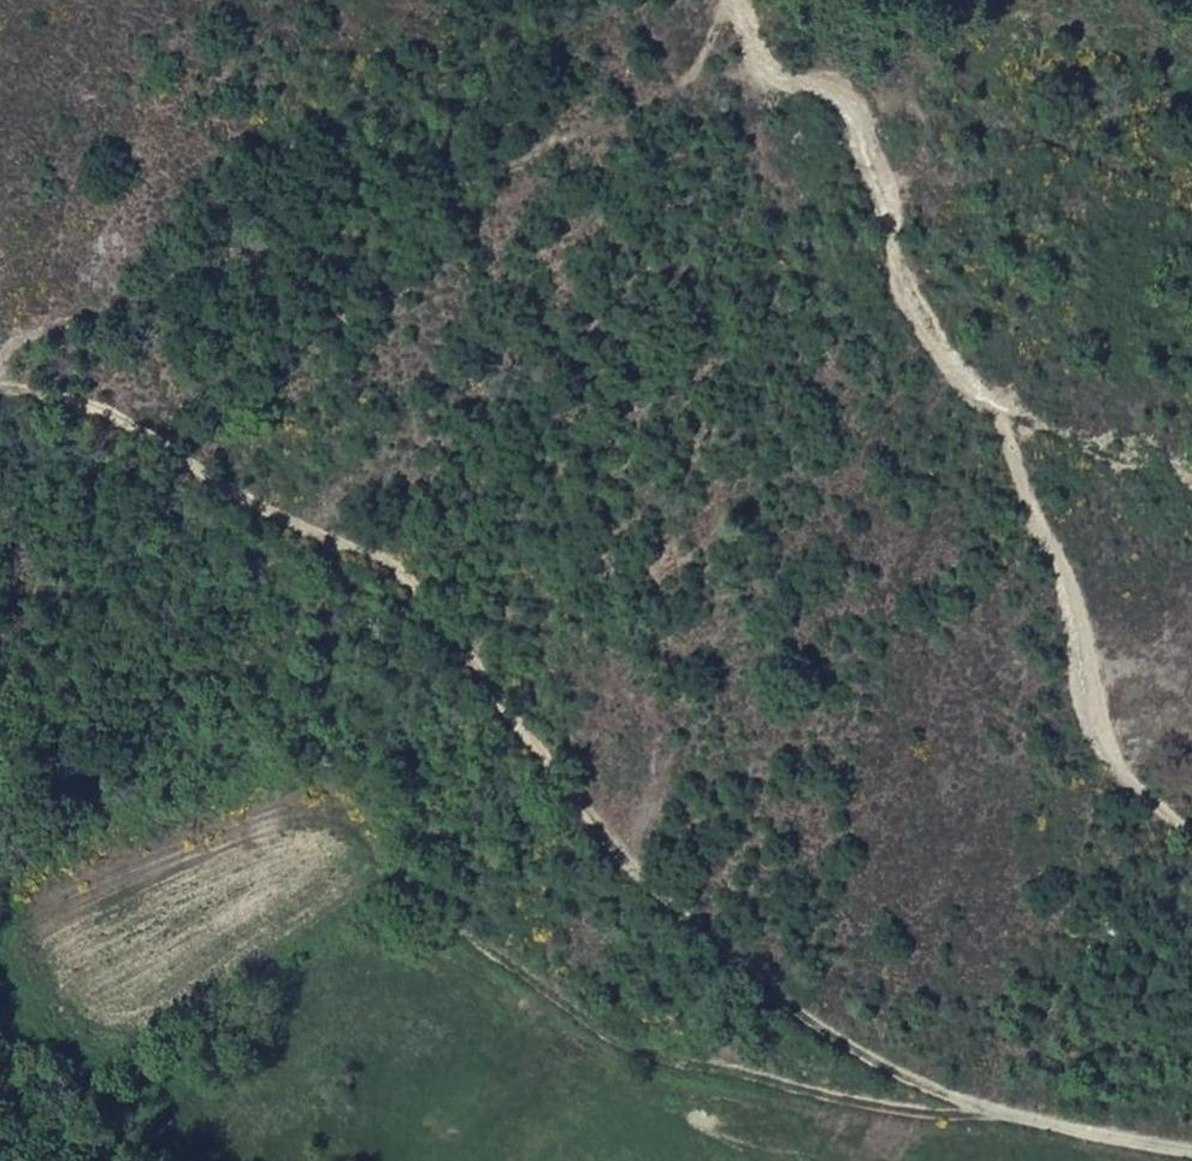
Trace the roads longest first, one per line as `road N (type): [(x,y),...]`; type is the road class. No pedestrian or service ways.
road 1 (track): [(1191,1143),(969,1109),(821,1030),(610,851),(400,576),(272,514),(94,408),(0,388)]
road 2 (track): [(741,0),(764,73),(831,95),(882,178),(905,287),(936,342),(988,405),(1034,502),(1071,619),(1078,698),(1099,749),(1118,780),(1191,836)]
road 3 (track): [(0,355),(23,337),(84,316),(333,241),(680,88),(702,59),(726,0)]
road 4 (track): [(969,1109),(889,1108),(798,1094),(631,1048),(398,888)]

